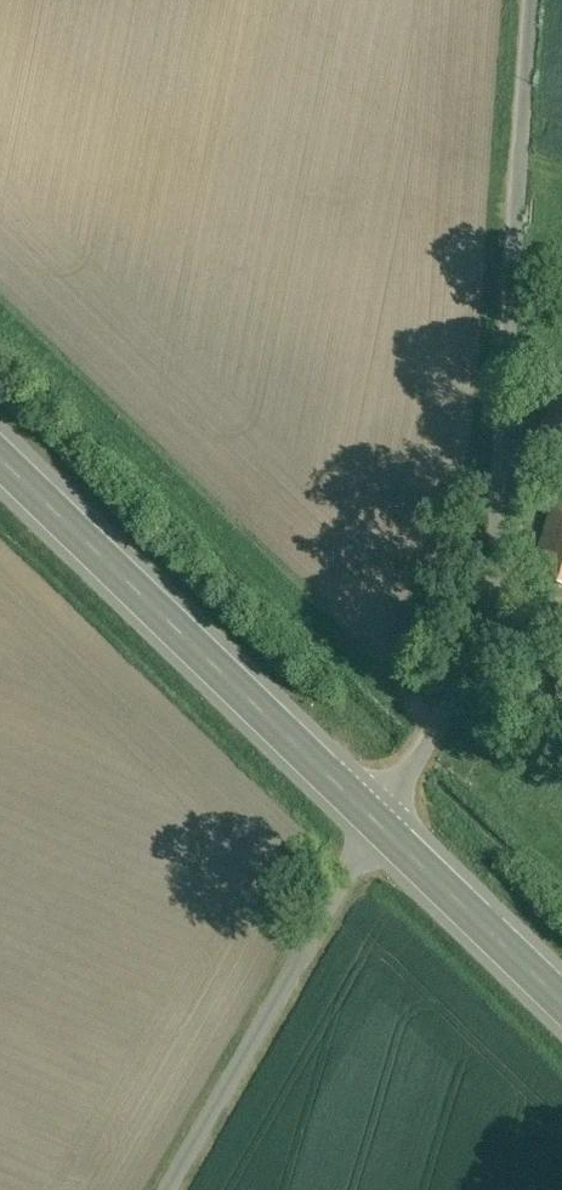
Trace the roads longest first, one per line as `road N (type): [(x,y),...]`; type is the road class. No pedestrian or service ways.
road 1 (residential): [(533,0),(498,513),(478,648),(419,750),(368,815)]
road 2 (secondary): [(0,460),(368,815)]
road 3 (secondary): [(368,815),(561,1000)]

